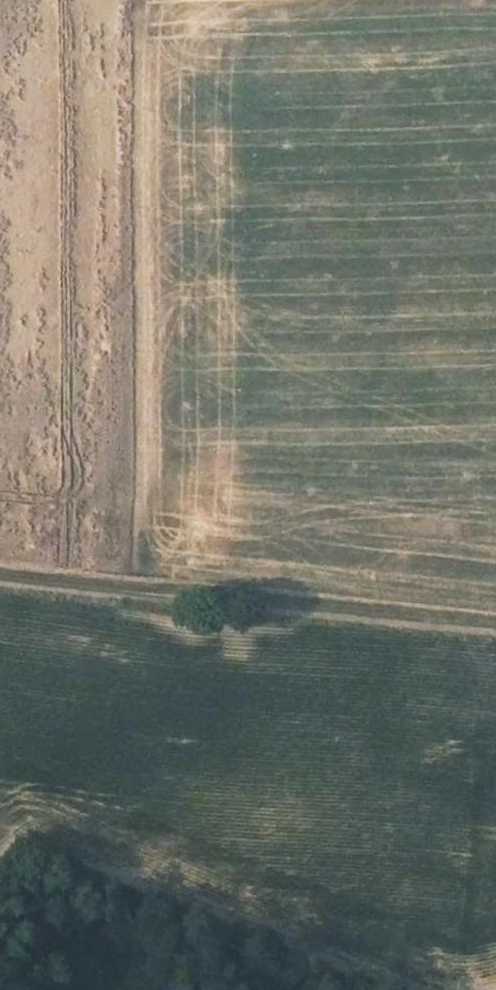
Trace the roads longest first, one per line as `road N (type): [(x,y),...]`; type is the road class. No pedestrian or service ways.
road 1 (track): [(0,577),(495,629)]

